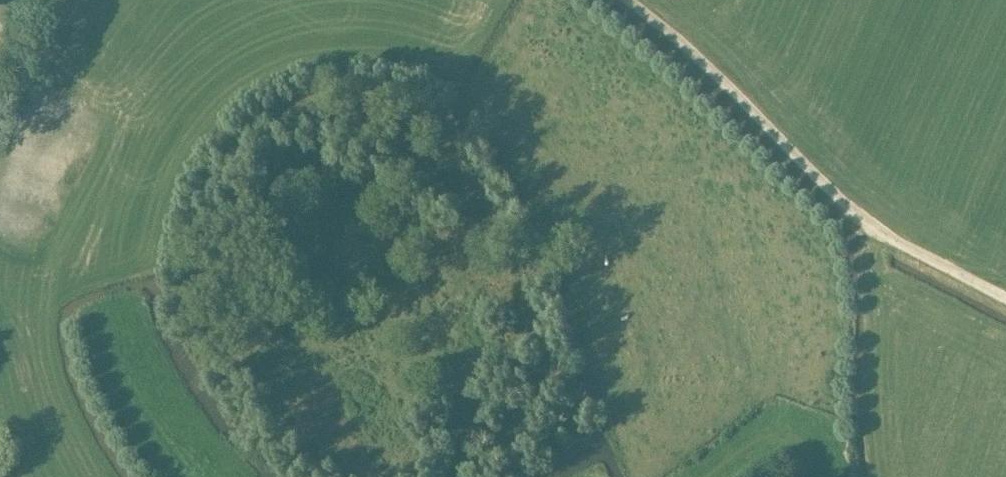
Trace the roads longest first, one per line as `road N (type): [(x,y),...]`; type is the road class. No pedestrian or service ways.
road 1 (track): [(1005,284),(887,222),(663,0)]

